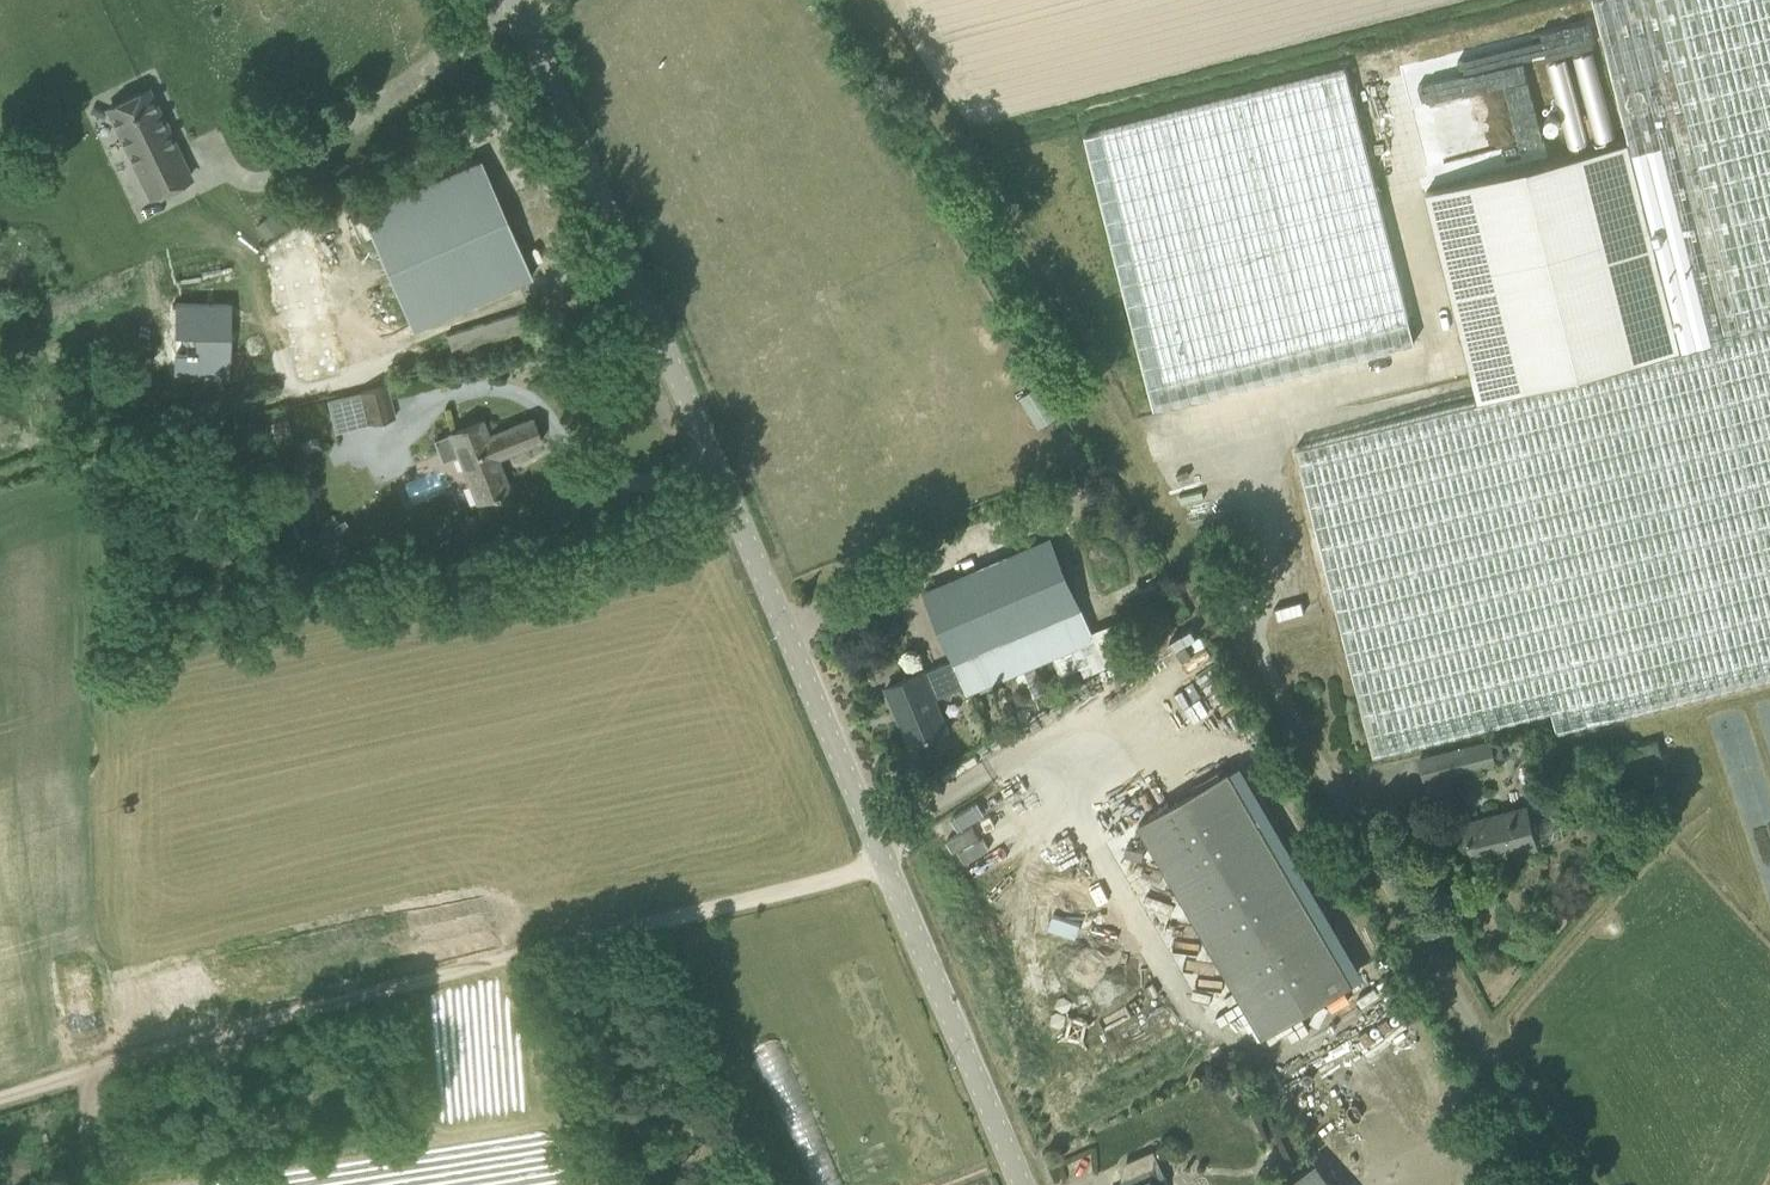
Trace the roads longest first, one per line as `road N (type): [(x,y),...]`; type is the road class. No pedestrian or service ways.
road 1 (tertiary): [(1022,1184),(516,0)]
road 2 (track): [(0,1102),(377,991),(812,890),(882,865)]
road 3 (track): [(1262,665),(868,0)]
road 4 (track): [(618,1184),(543,950)]

